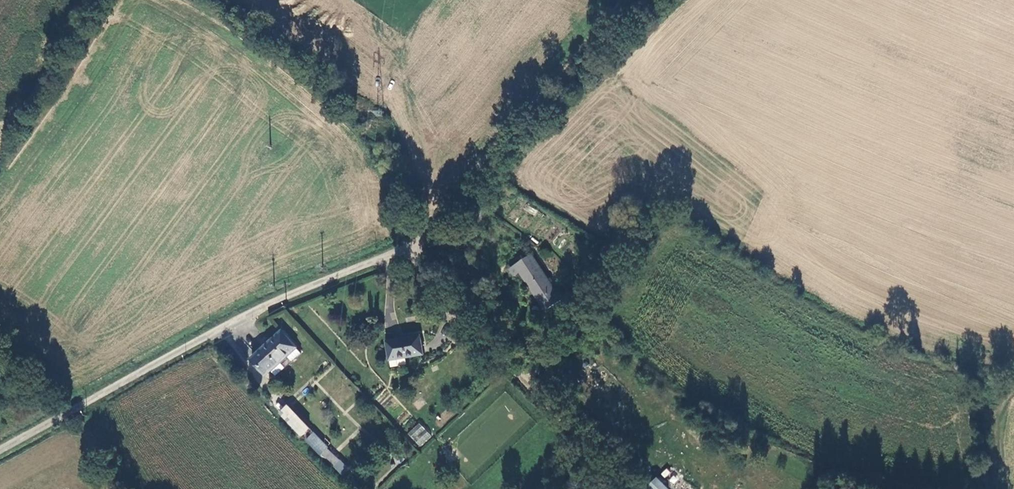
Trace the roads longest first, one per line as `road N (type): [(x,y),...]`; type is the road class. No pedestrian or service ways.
road 1 (unclassified): [(0,447),(208,332),(410,245)]
road 2 (track): [(410,245),(496,356),(627,488)]
road 3 (track): [(410,245),(623,0)]

